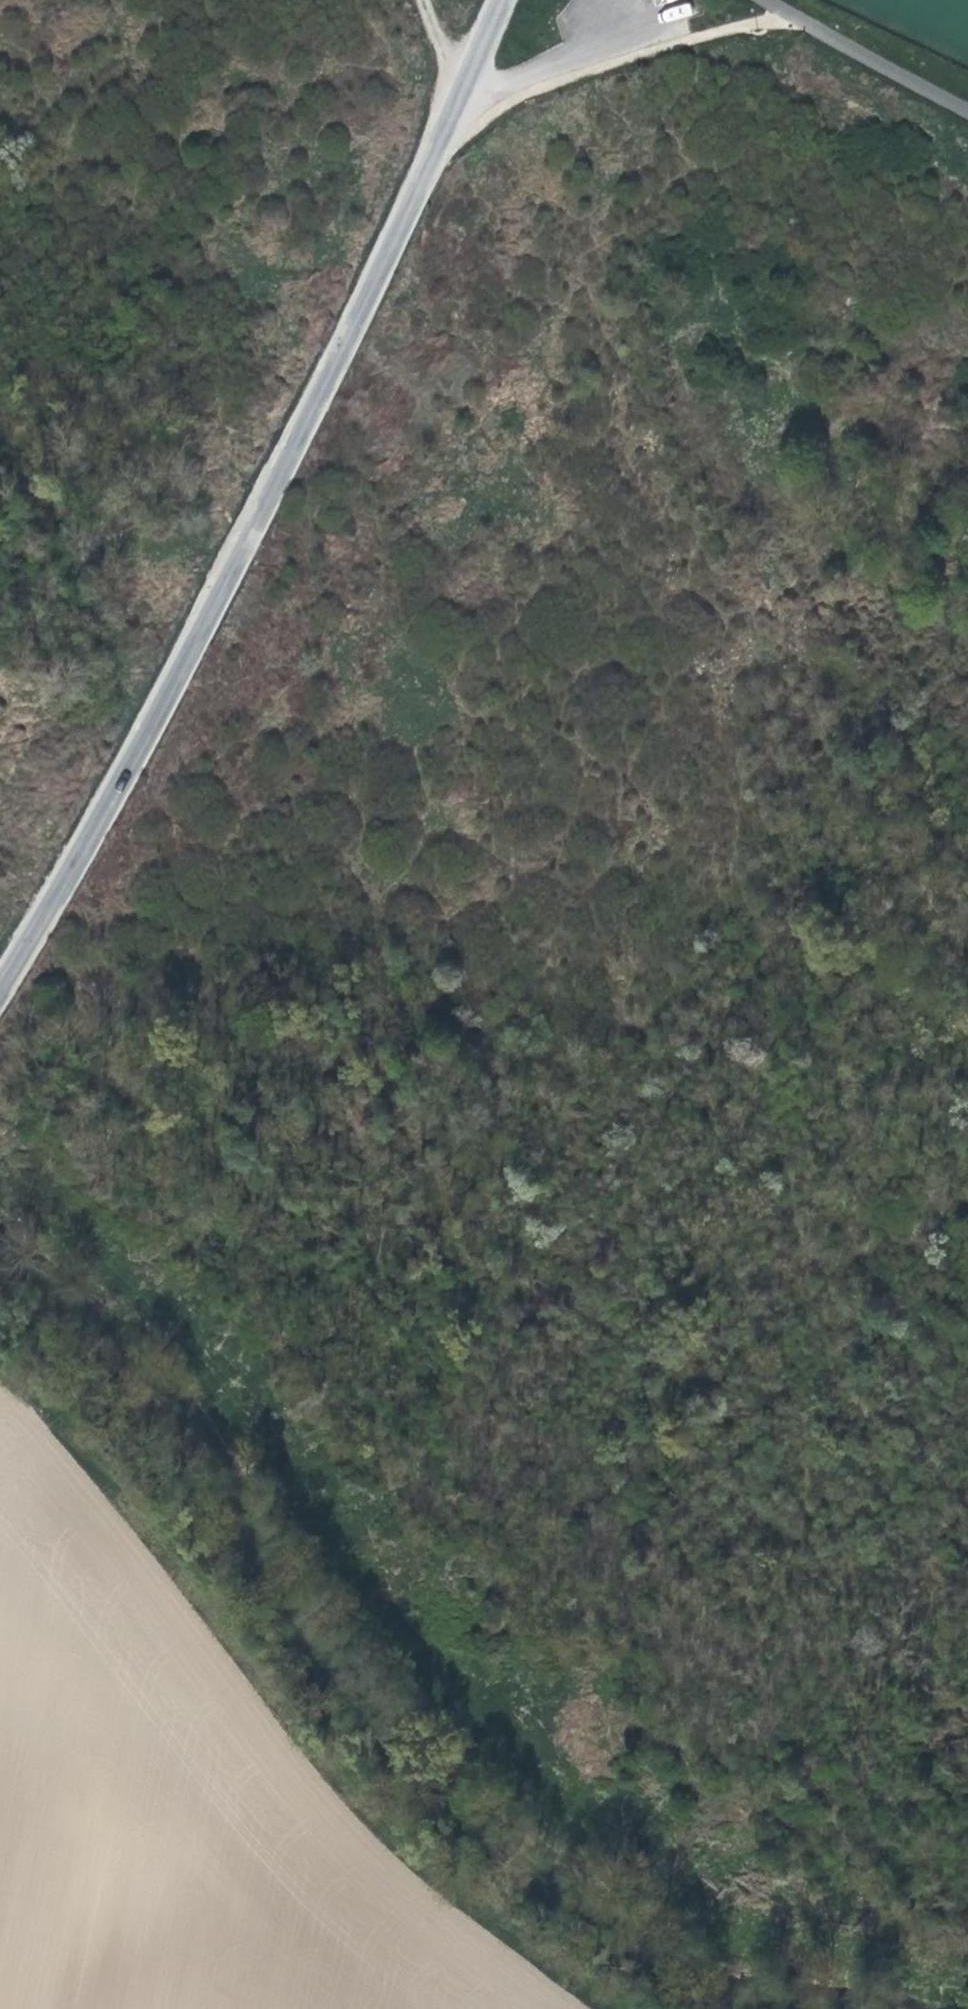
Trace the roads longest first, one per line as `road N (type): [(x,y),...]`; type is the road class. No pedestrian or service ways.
road 1 (unclassified): [(504,0),(143,790),(0,999)]
road 2 (track): [(797,19),(691,39),(523,95),(429,151)]
road 3 (track): [(421,0),(450,102),(503,88)]

